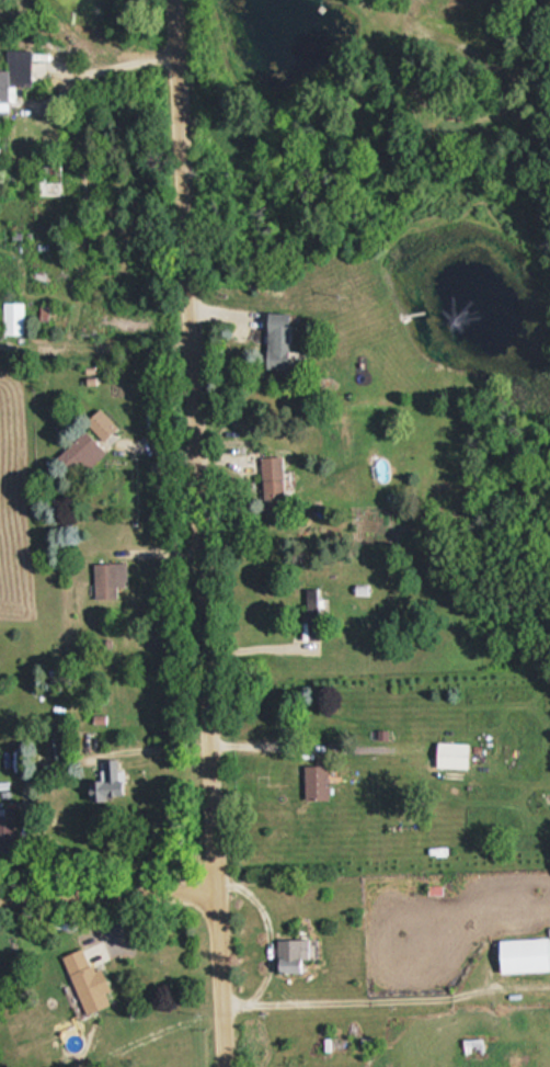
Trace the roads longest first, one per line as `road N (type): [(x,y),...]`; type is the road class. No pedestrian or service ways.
road 1 (residential): [(226,1066),(177,0)]
road 2 (residential): [(0,893),(217,887)]

